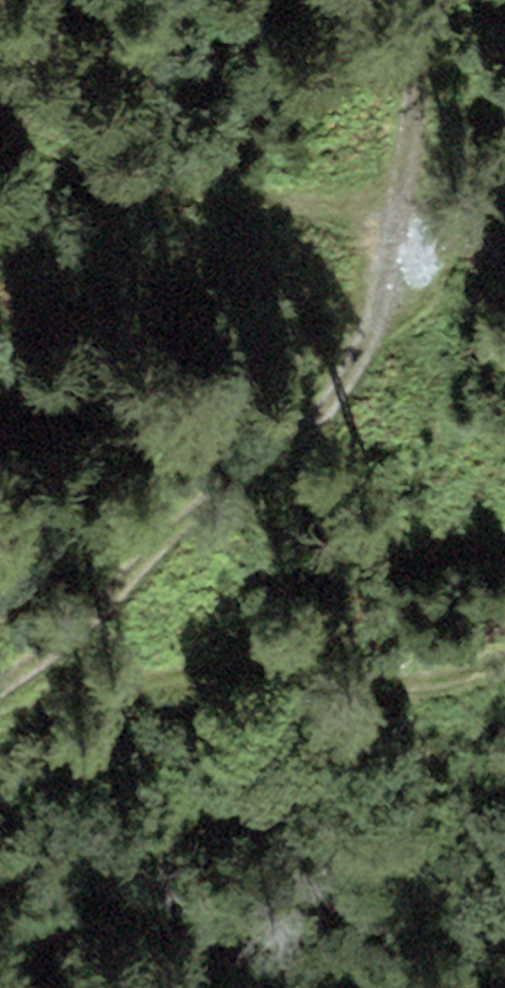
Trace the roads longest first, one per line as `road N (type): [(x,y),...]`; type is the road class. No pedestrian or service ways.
road 1 (track): [(0,697),(352,369),(402,190),(435,0)]
road 2 (track): [(0,728),(186,681),(451,687),(504,664)]
road 3 (track): [(400,198),(233,208),(0,135)]

